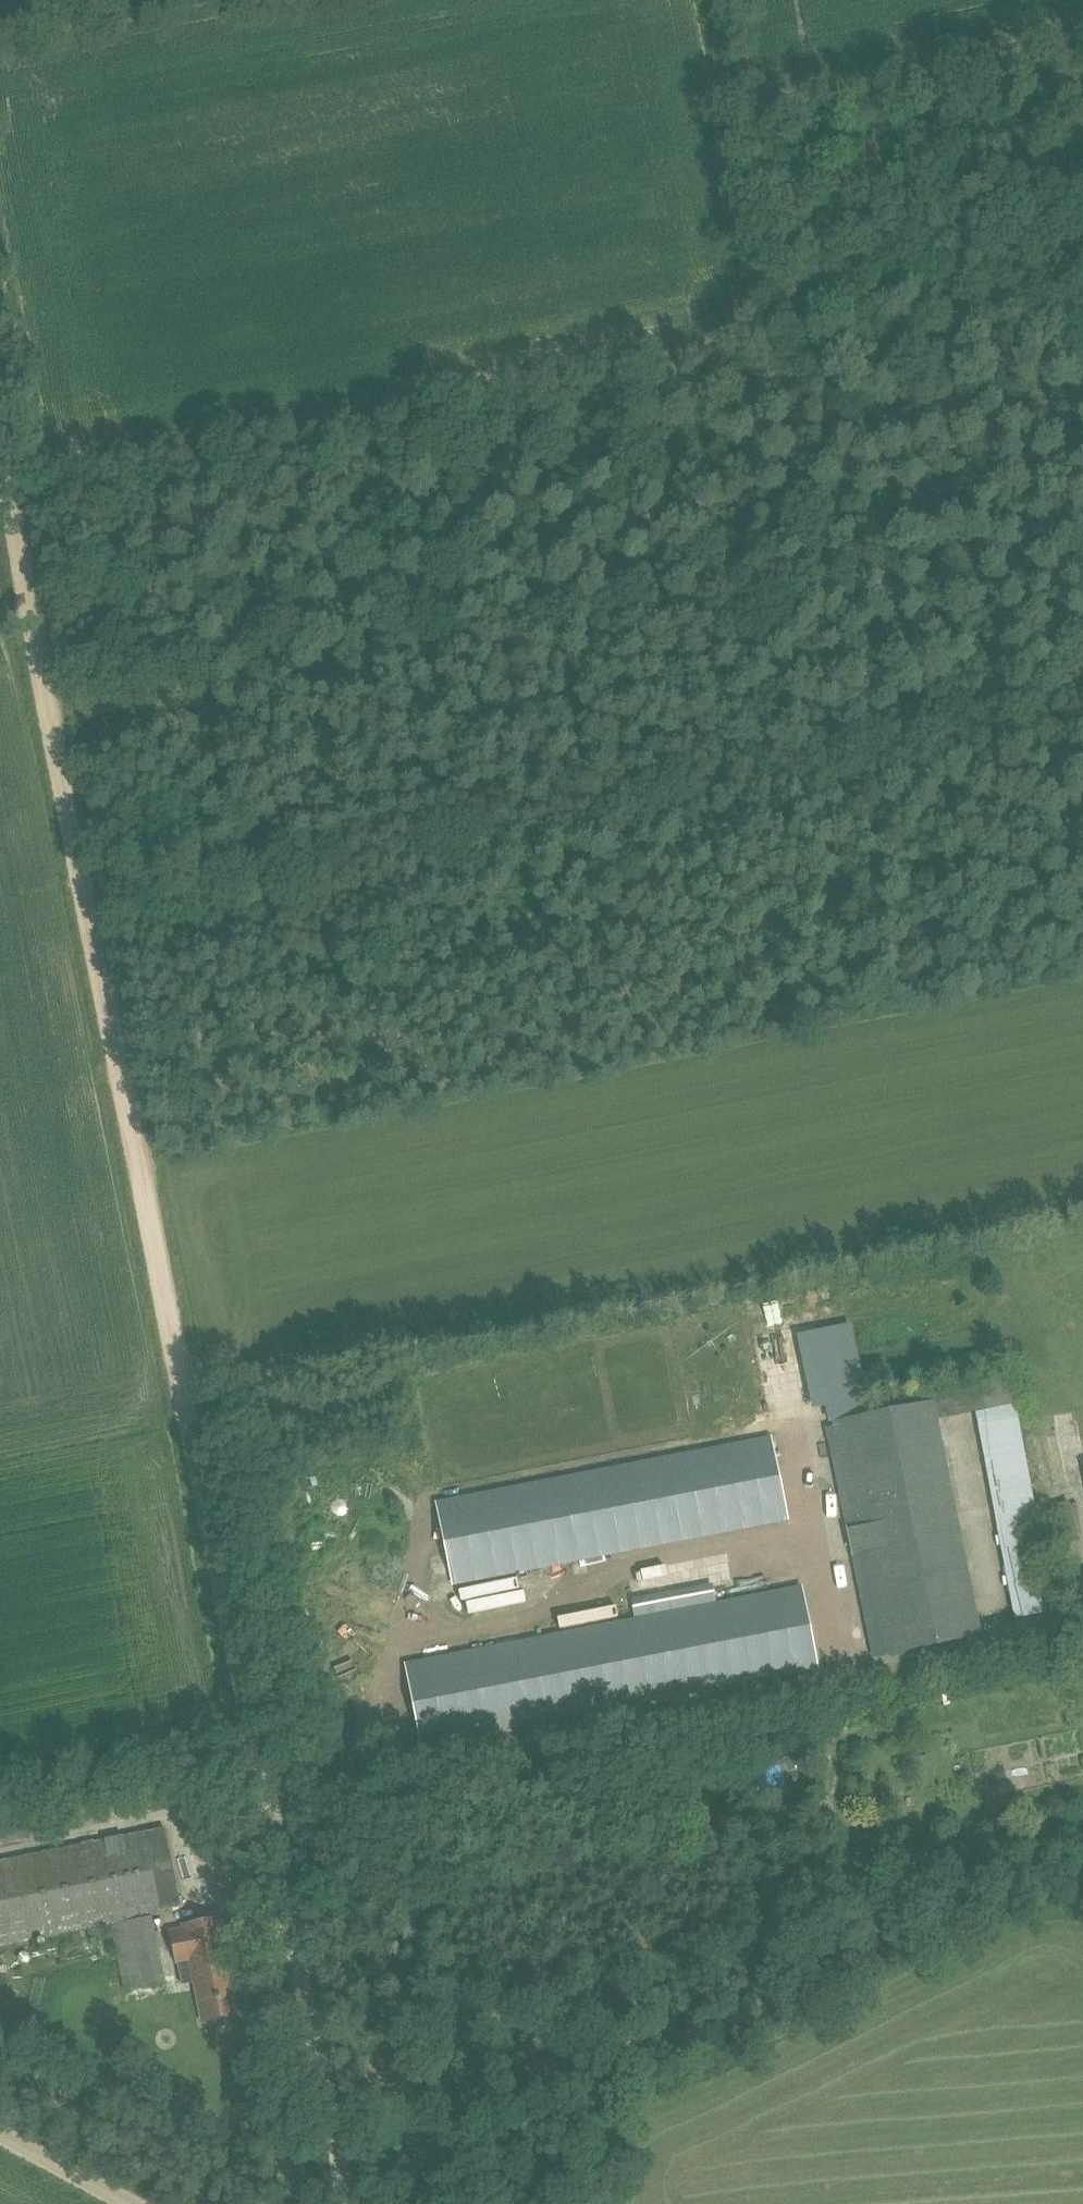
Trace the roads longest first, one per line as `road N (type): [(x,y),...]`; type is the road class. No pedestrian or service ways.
road 1 (track): [(356,2203),(0,432)]
road 2 (track): [(143,2203),(0,2126)]

